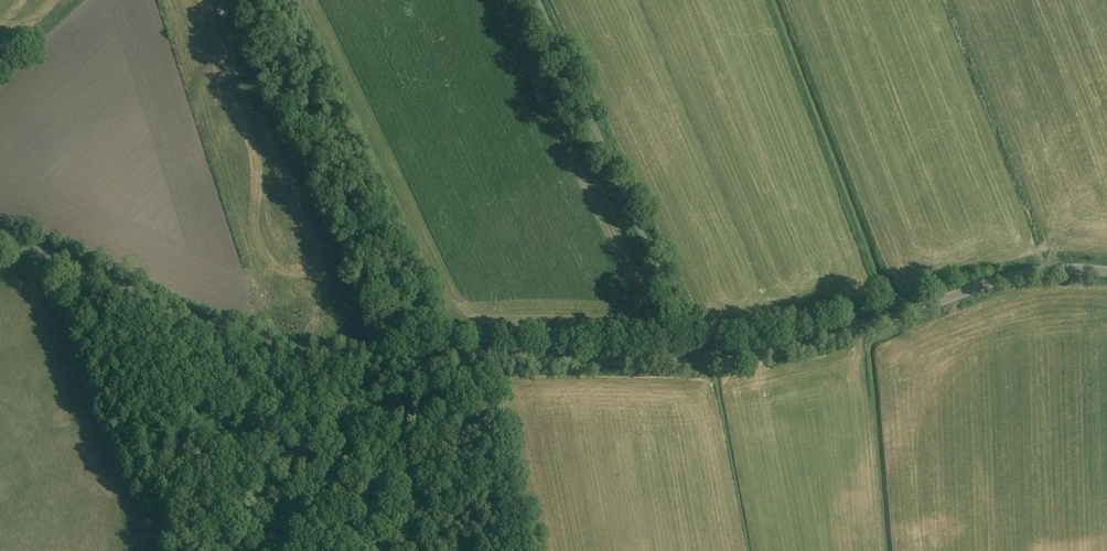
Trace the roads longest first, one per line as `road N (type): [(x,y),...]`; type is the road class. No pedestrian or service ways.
road 1 (unclassified): [(0,236),(270,351),(390,365),(695,360)]
road 2 (unclassified): [(1106,274),(1013,278),(780,351),(695,360)]
road 3 (unclassified): [(695,360),(535,0)]
road 4 (track): [(469,363),(460,383),(390,413),(321,550)]

